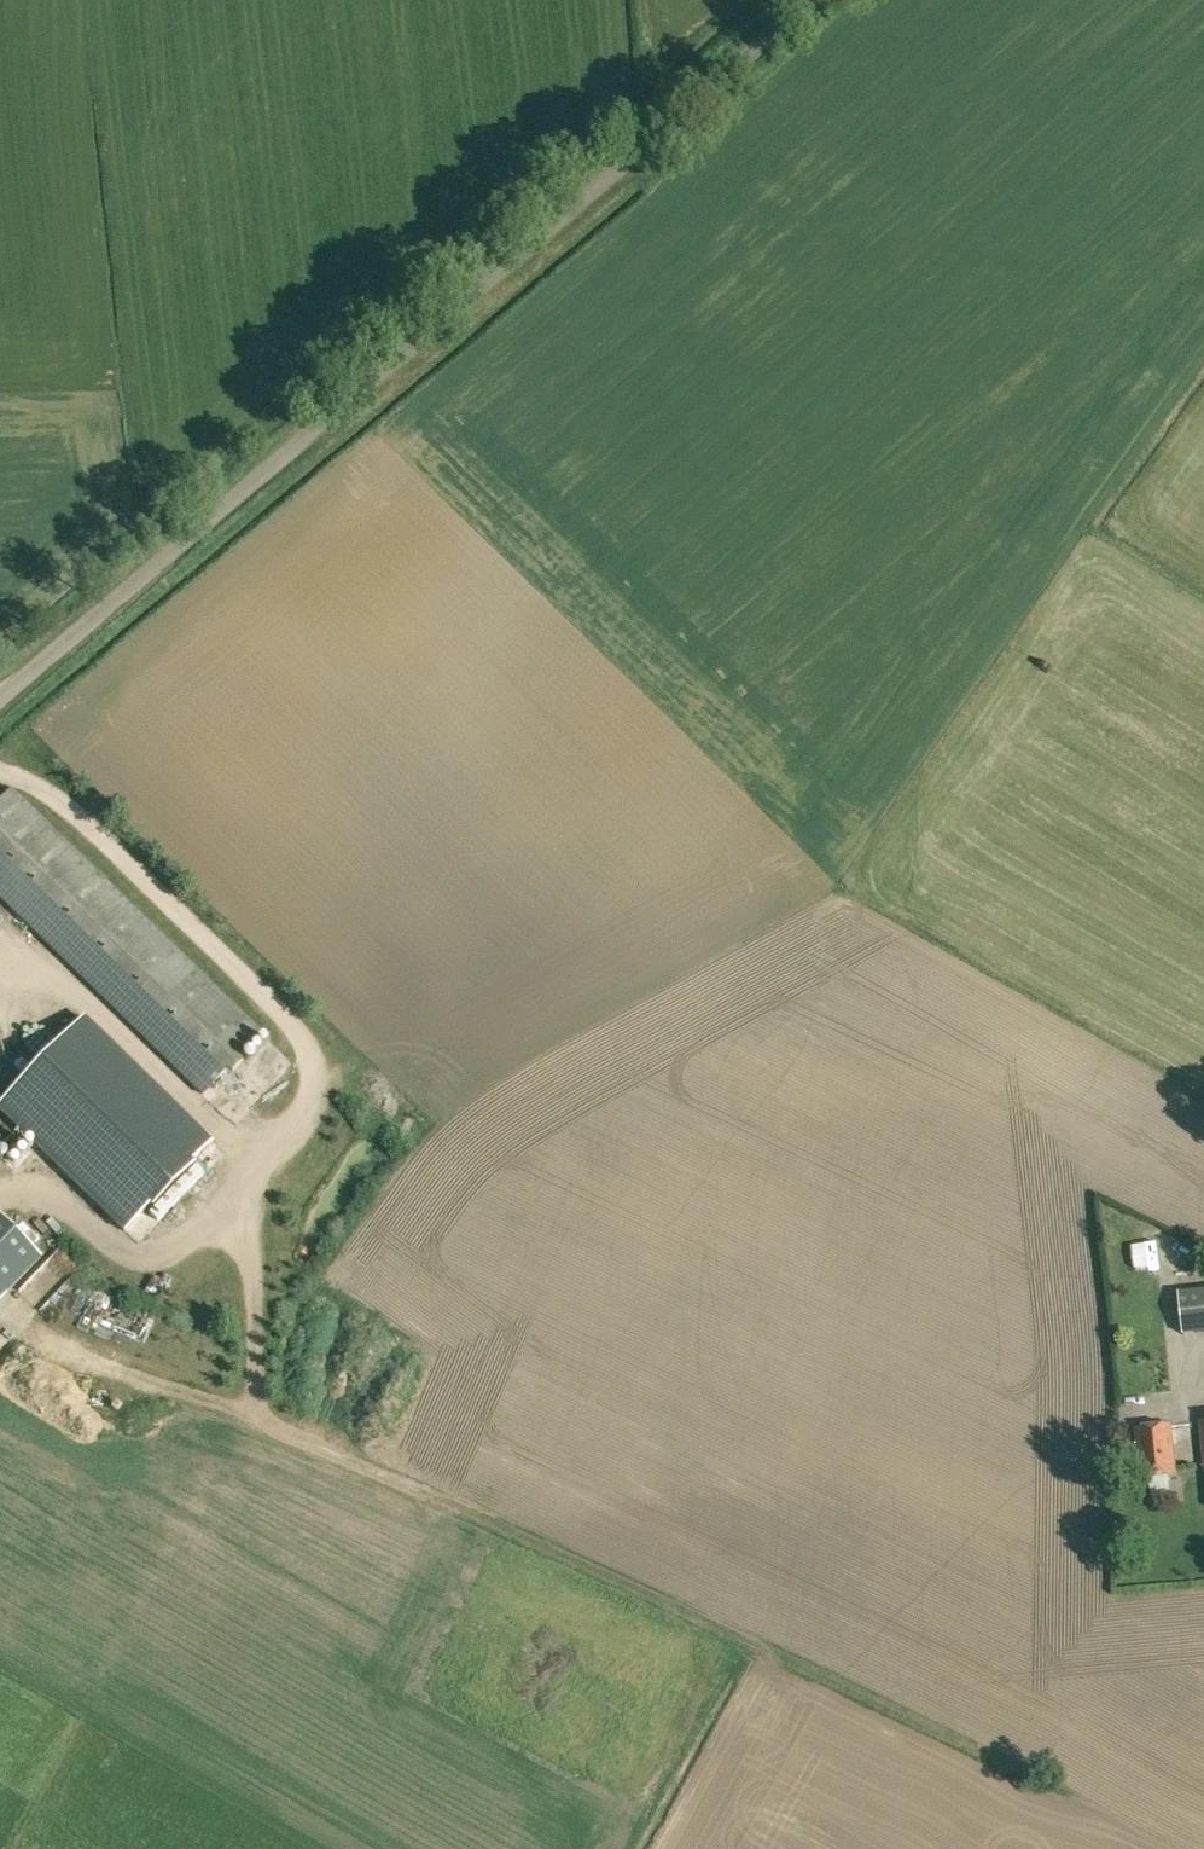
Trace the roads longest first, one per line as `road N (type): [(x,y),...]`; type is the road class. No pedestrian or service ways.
road 1 (unclassified): [(0,698),(524,253),(795,0)]

